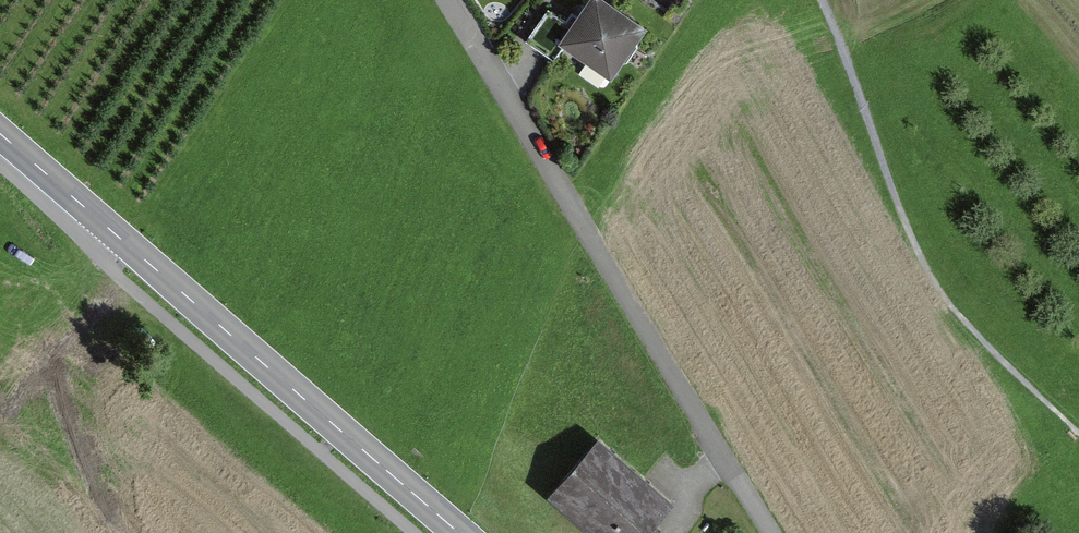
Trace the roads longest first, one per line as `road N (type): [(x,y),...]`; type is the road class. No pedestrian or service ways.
road 1 (residential): [(451,0),(776,532)]
road 2 (secondary): [(459,532),(0,135)]
road 3 (track): [(819,0),(907,226),(943,295),(1078,434)]

